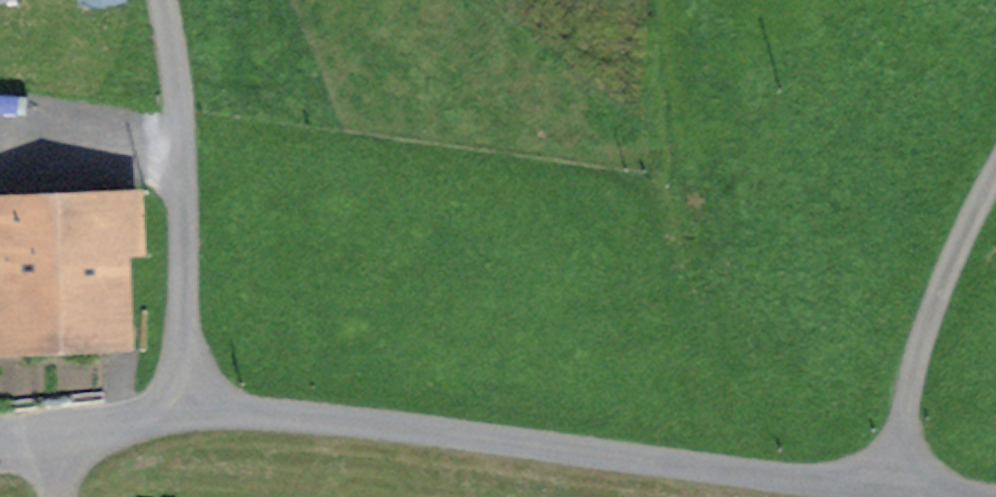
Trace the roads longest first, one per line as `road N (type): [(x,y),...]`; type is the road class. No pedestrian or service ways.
road 1 (unclassified): [(183,409),(332,419),(957,496)]
road 2 (residential): [(183,409),(178,102),(163,0)]
road 3 (track): [(995,167),(932,311),(892,490)]
road 4 (residential): [(0,430),(183,409)]

